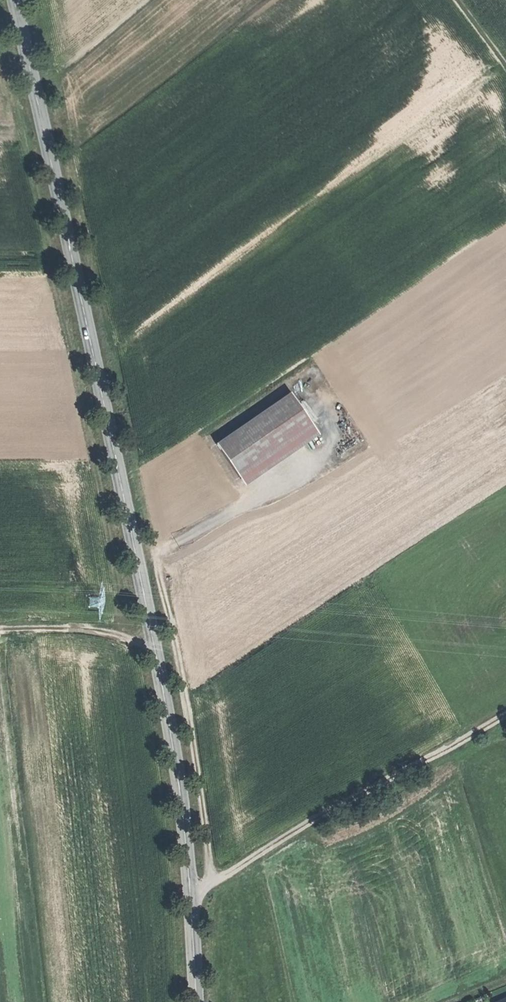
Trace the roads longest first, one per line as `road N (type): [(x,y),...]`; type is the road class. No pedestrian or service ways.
road 1 (secondary): [(197,1001),(169,698),(12,0)]
road 2 (track): [(215,885),(171,624),(71,160)]
road 3 (track): [(505,718),(191,898)]
road 4 (track): [(159,655),(85,631),(0,633)]

